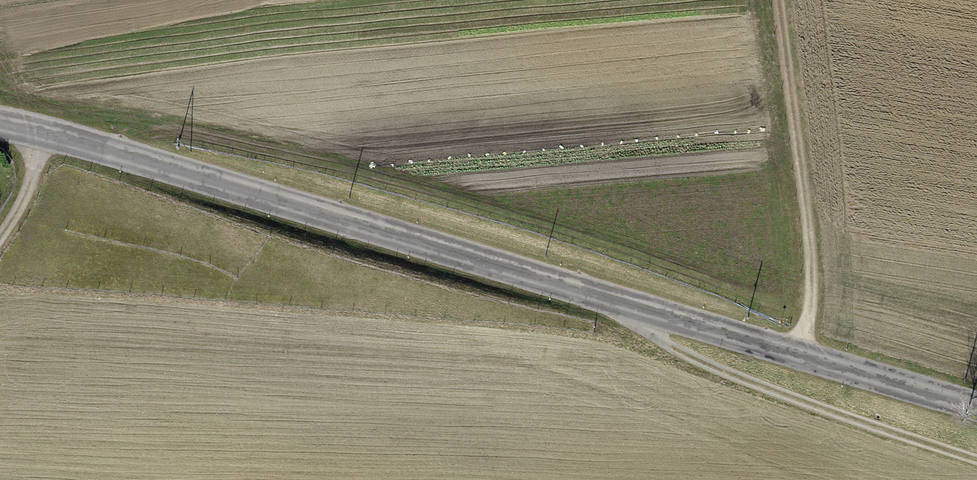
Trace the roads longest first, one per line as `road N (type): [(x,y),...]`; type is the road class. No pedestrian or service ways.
road 1 (tertiary): [(976,405),(175,167),(0,124)]
road 2 (track): [(620,299),(654,343),(804,413),(976,464)]
road 3 (track): [(775,0),(808,269),(797,353)]

